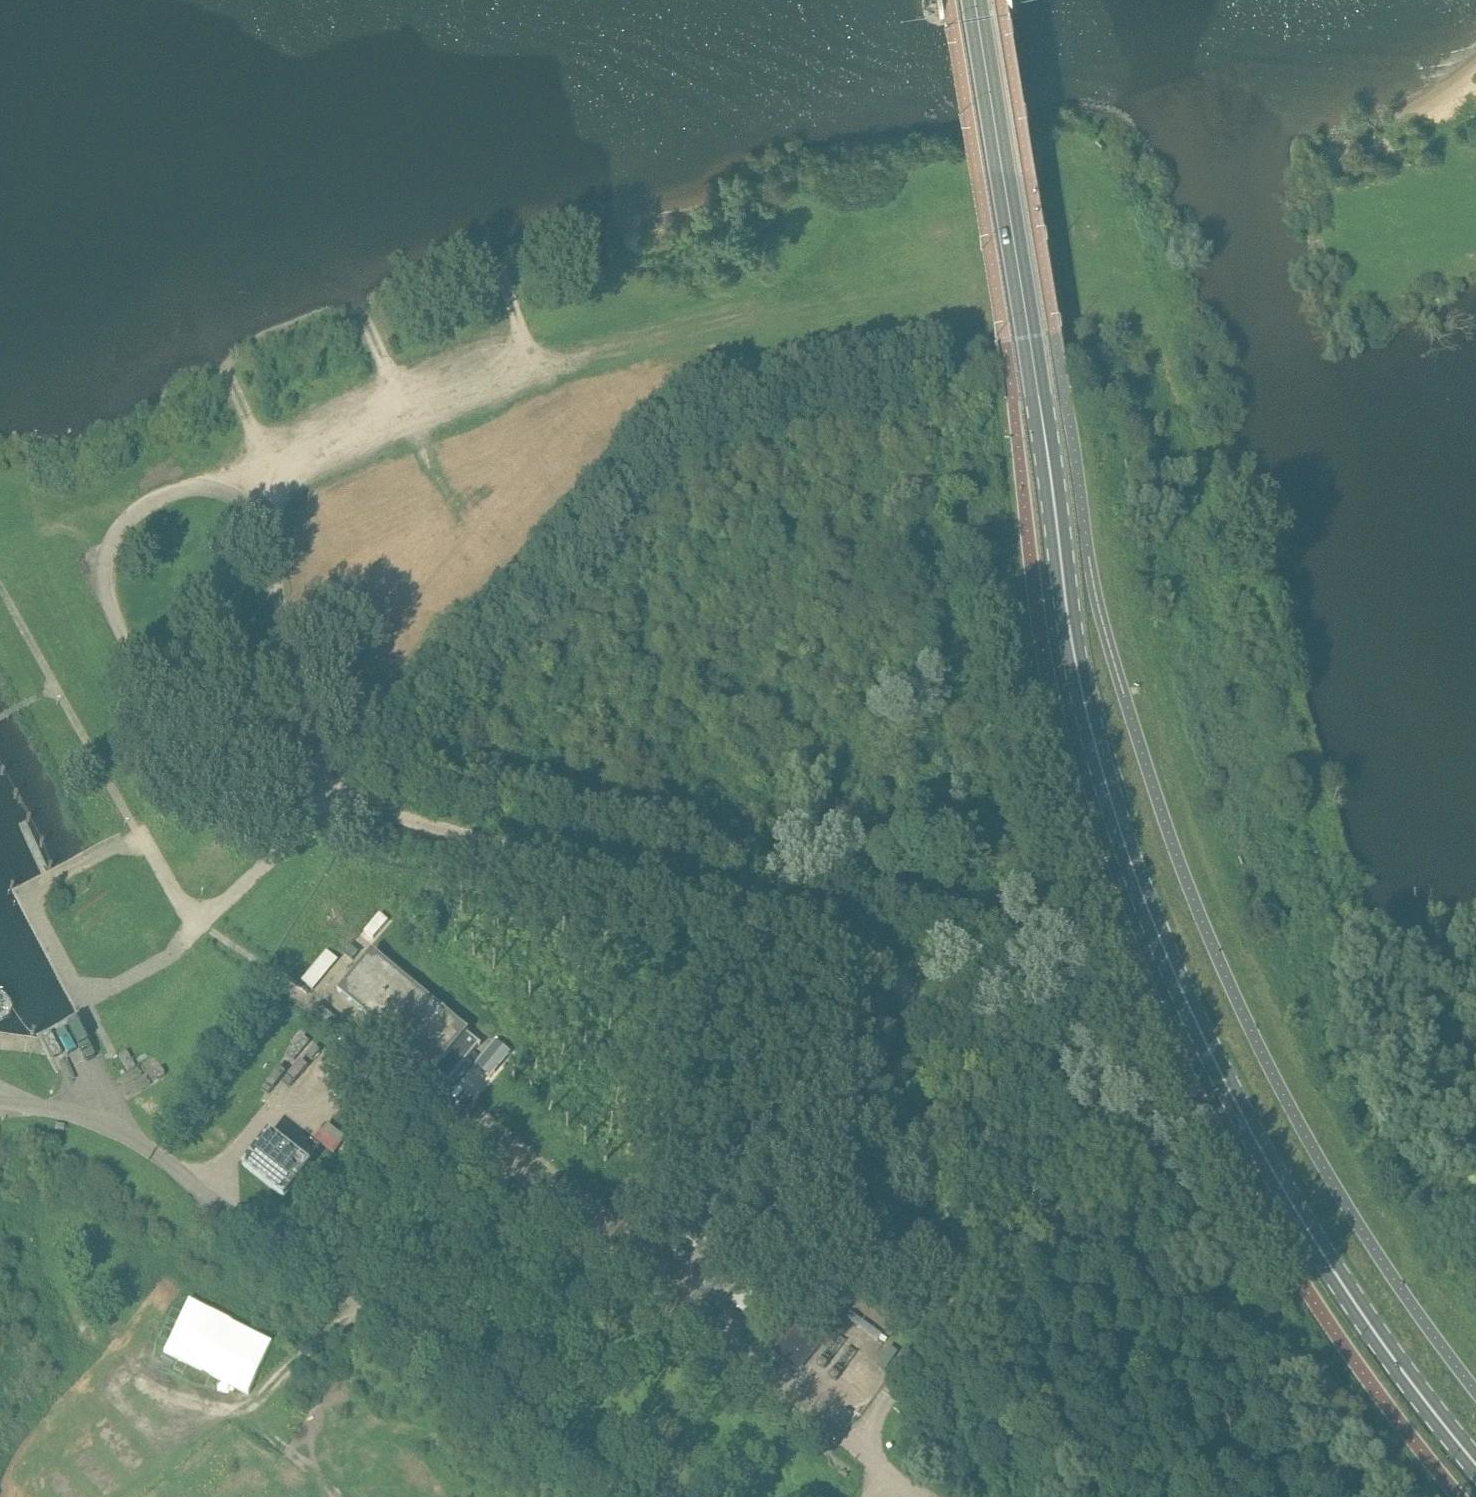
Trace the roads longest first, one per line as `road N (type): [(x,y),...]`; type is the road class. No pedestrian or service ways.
road 1 (secondary): [(1475,1461),(1331,1266),(1262,1150),(1218,1069),(1135,869),(1070,624),(972,0)]
road 2 (track): [(951,1273),(958,1229),(924,1123),(909,983),(894,968),(726,907),(332,791)]

